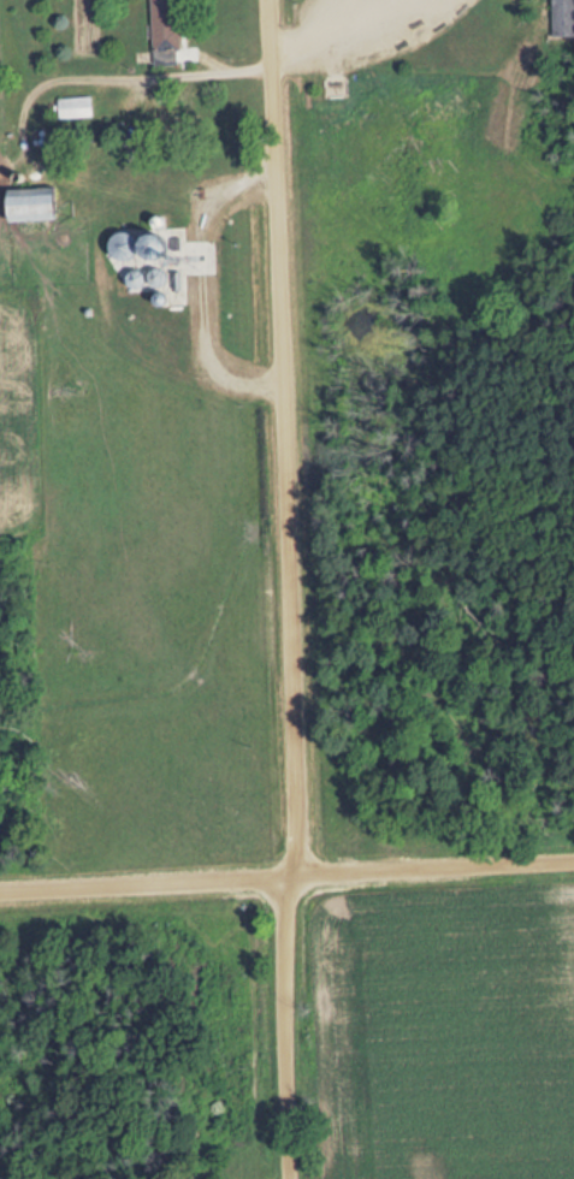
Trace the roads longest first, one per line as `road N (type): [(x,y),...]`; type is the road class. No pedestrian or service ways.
road 1 (residential): [(264,0),(291,872),(272,980),(280,1178)]
road 2 (residential): [(0,889),(573,860)]

